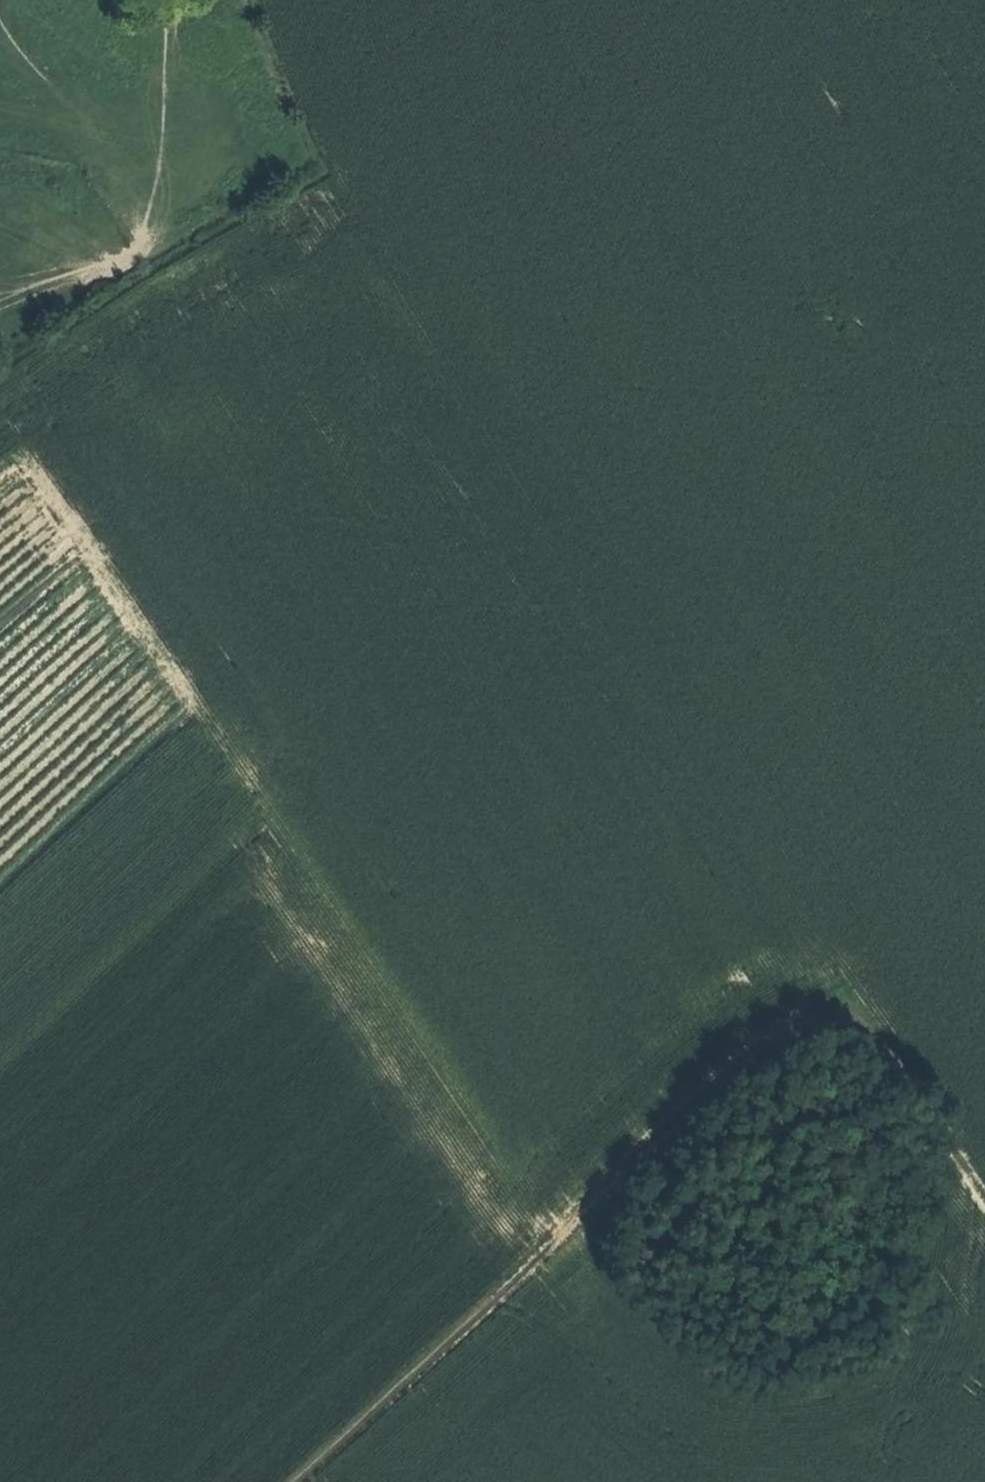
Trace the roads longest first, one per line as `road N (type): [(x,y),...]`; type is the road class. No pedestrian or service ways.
road 1 (track): [(287,1481),(796,1014),(844,1022),(869,1040),(984,1209)]

